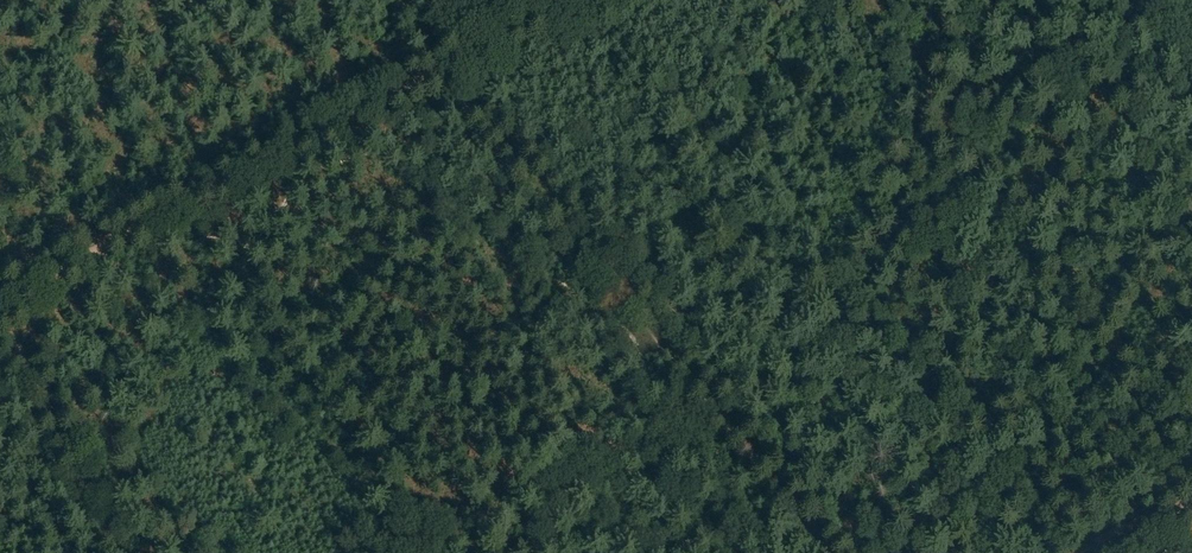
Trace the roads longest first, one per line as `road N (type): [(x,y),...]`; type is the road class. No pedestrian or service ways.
road 1 (track): [(444,70),(85,258)]
road 2 (track): [(672,364),(444,70)]
road 3 (track): [(121,552),(0,307)]
road 4 (track): [(822,552),(678,372)]
road 5 (track): [(580,0),(444,70)]

